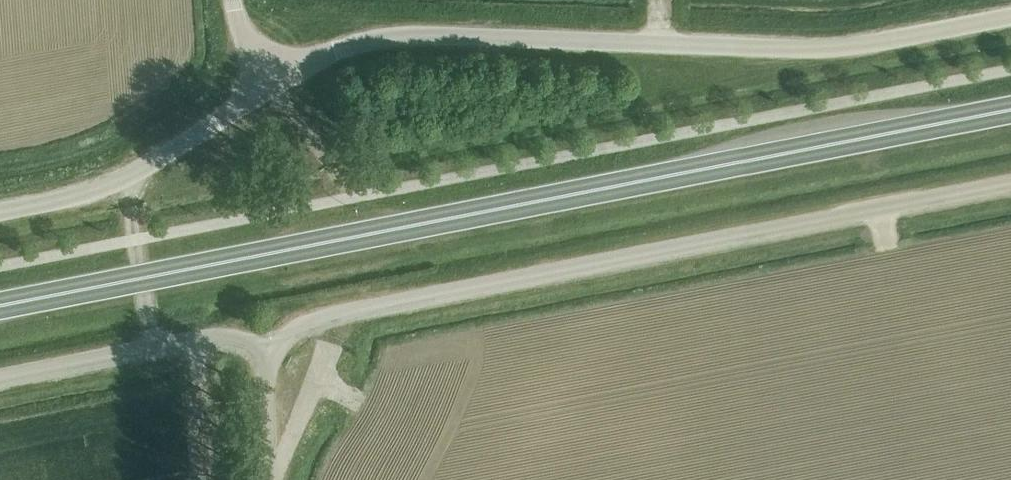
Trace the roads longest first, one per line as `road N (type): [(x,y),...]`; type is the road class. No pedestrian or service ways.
road 1 (trunk): [(0,305),(1010,105)]
road 2 (unclassified): [(272,349),(299,325),(328,316),(1010,182)]
road 3 (unclassified): [(274,84),(340,50),(405,35),(827,48),(1010,16)]
road 4 (unclassified): [(0,212),(123,180),(274,84)]
road 5 (unclassified): [(0,377),(221,337),(272,349)]
road 6 (unclassified): [(268,479),(264,388),(272,349)]

